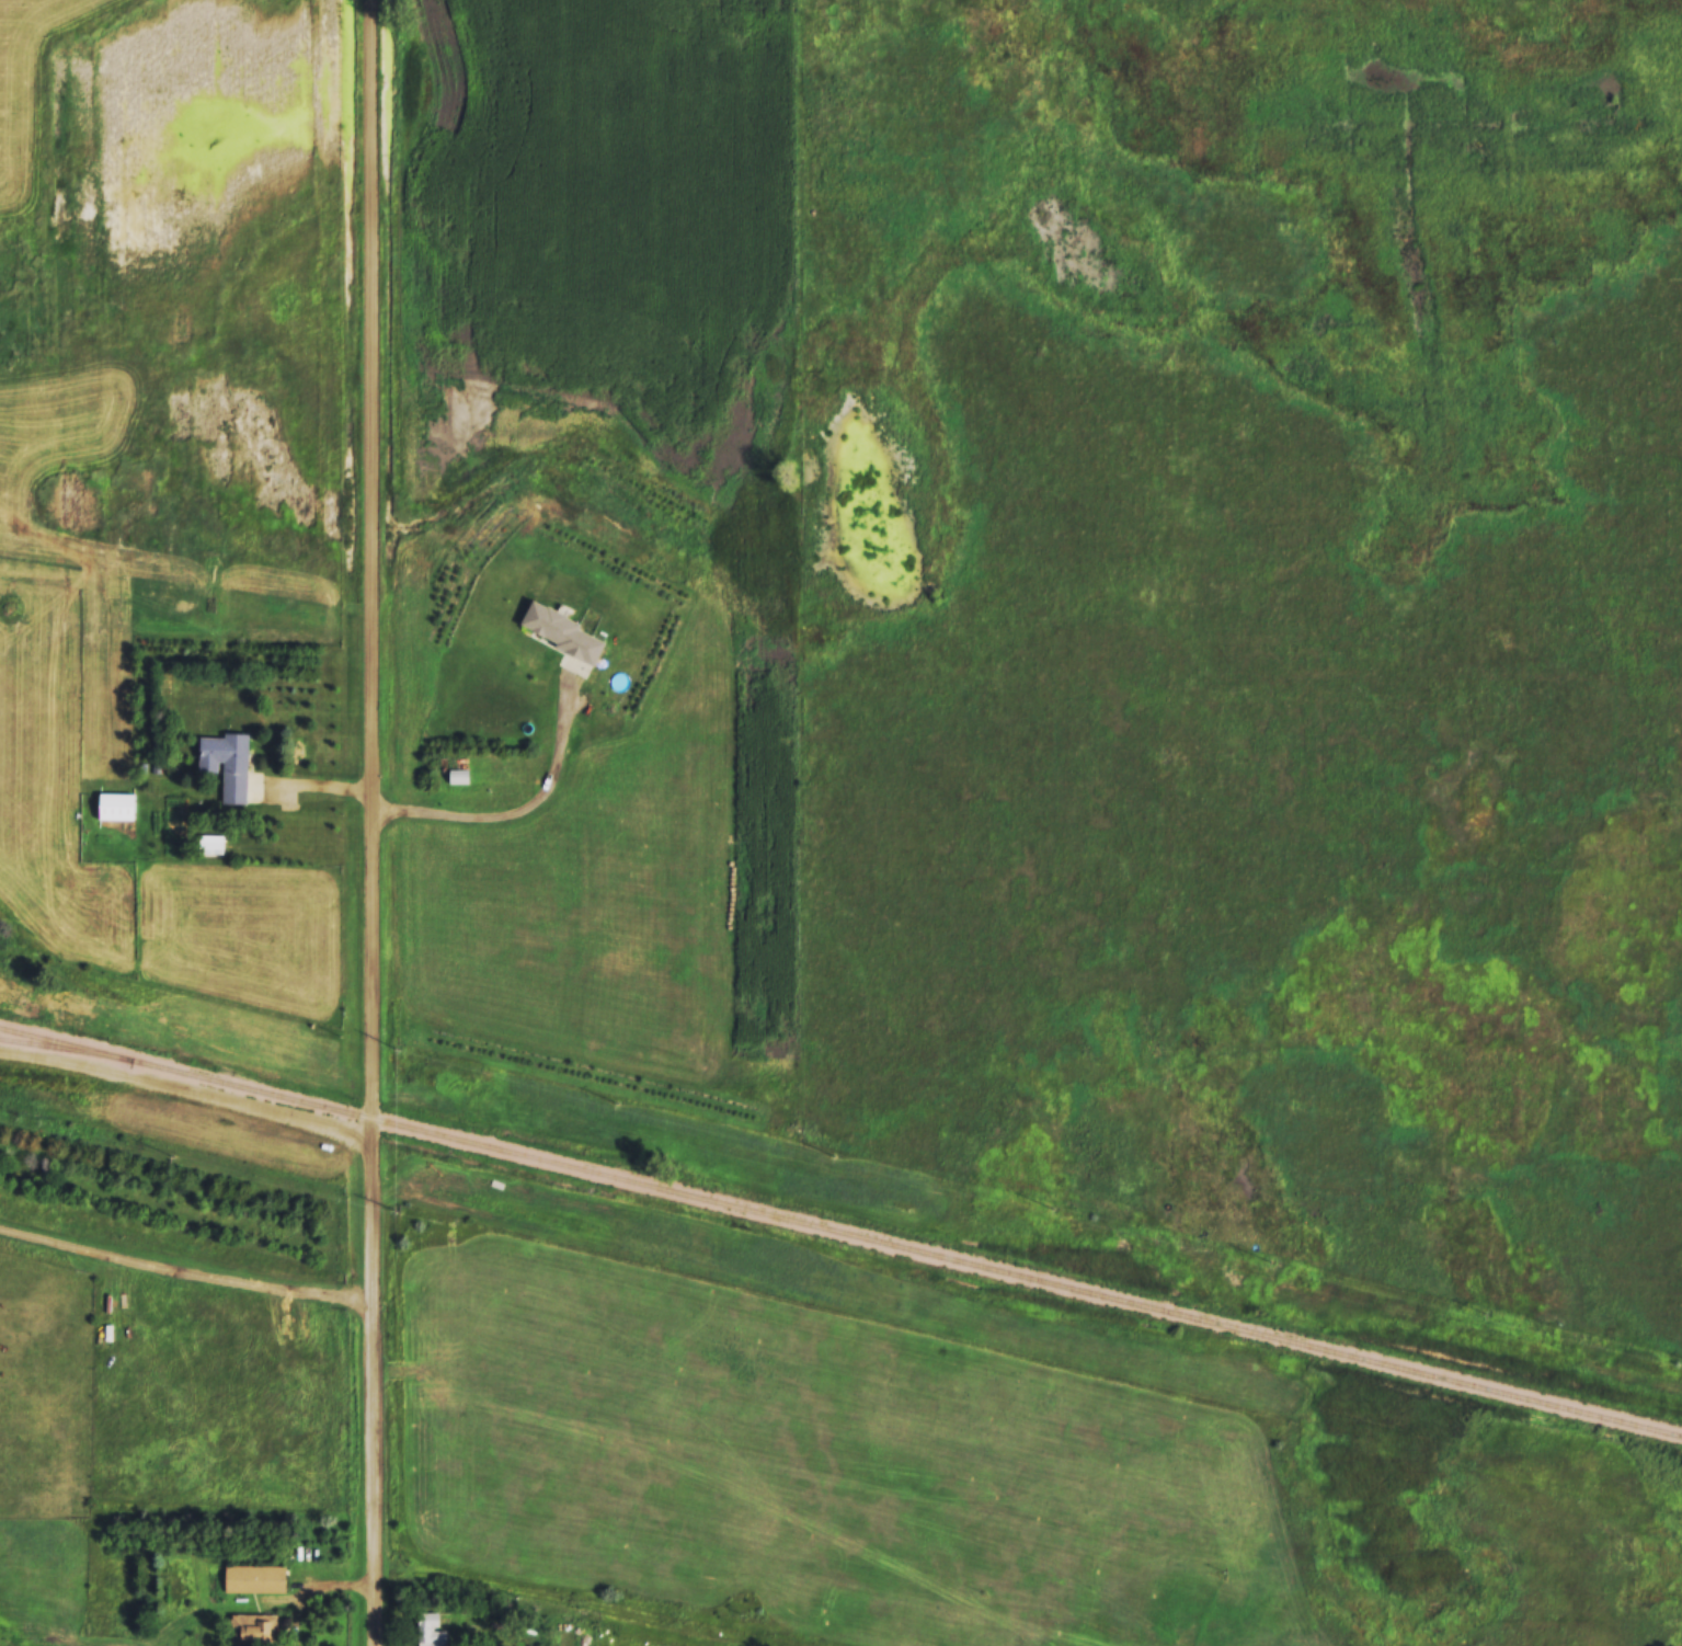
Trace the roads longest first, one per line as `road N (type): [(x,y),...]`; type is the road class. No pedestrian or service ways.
road 1 (residential): [(374,1645),(369,0)]
road 2 (residential): [(374,1575),(454,1581),(769,1645)]

